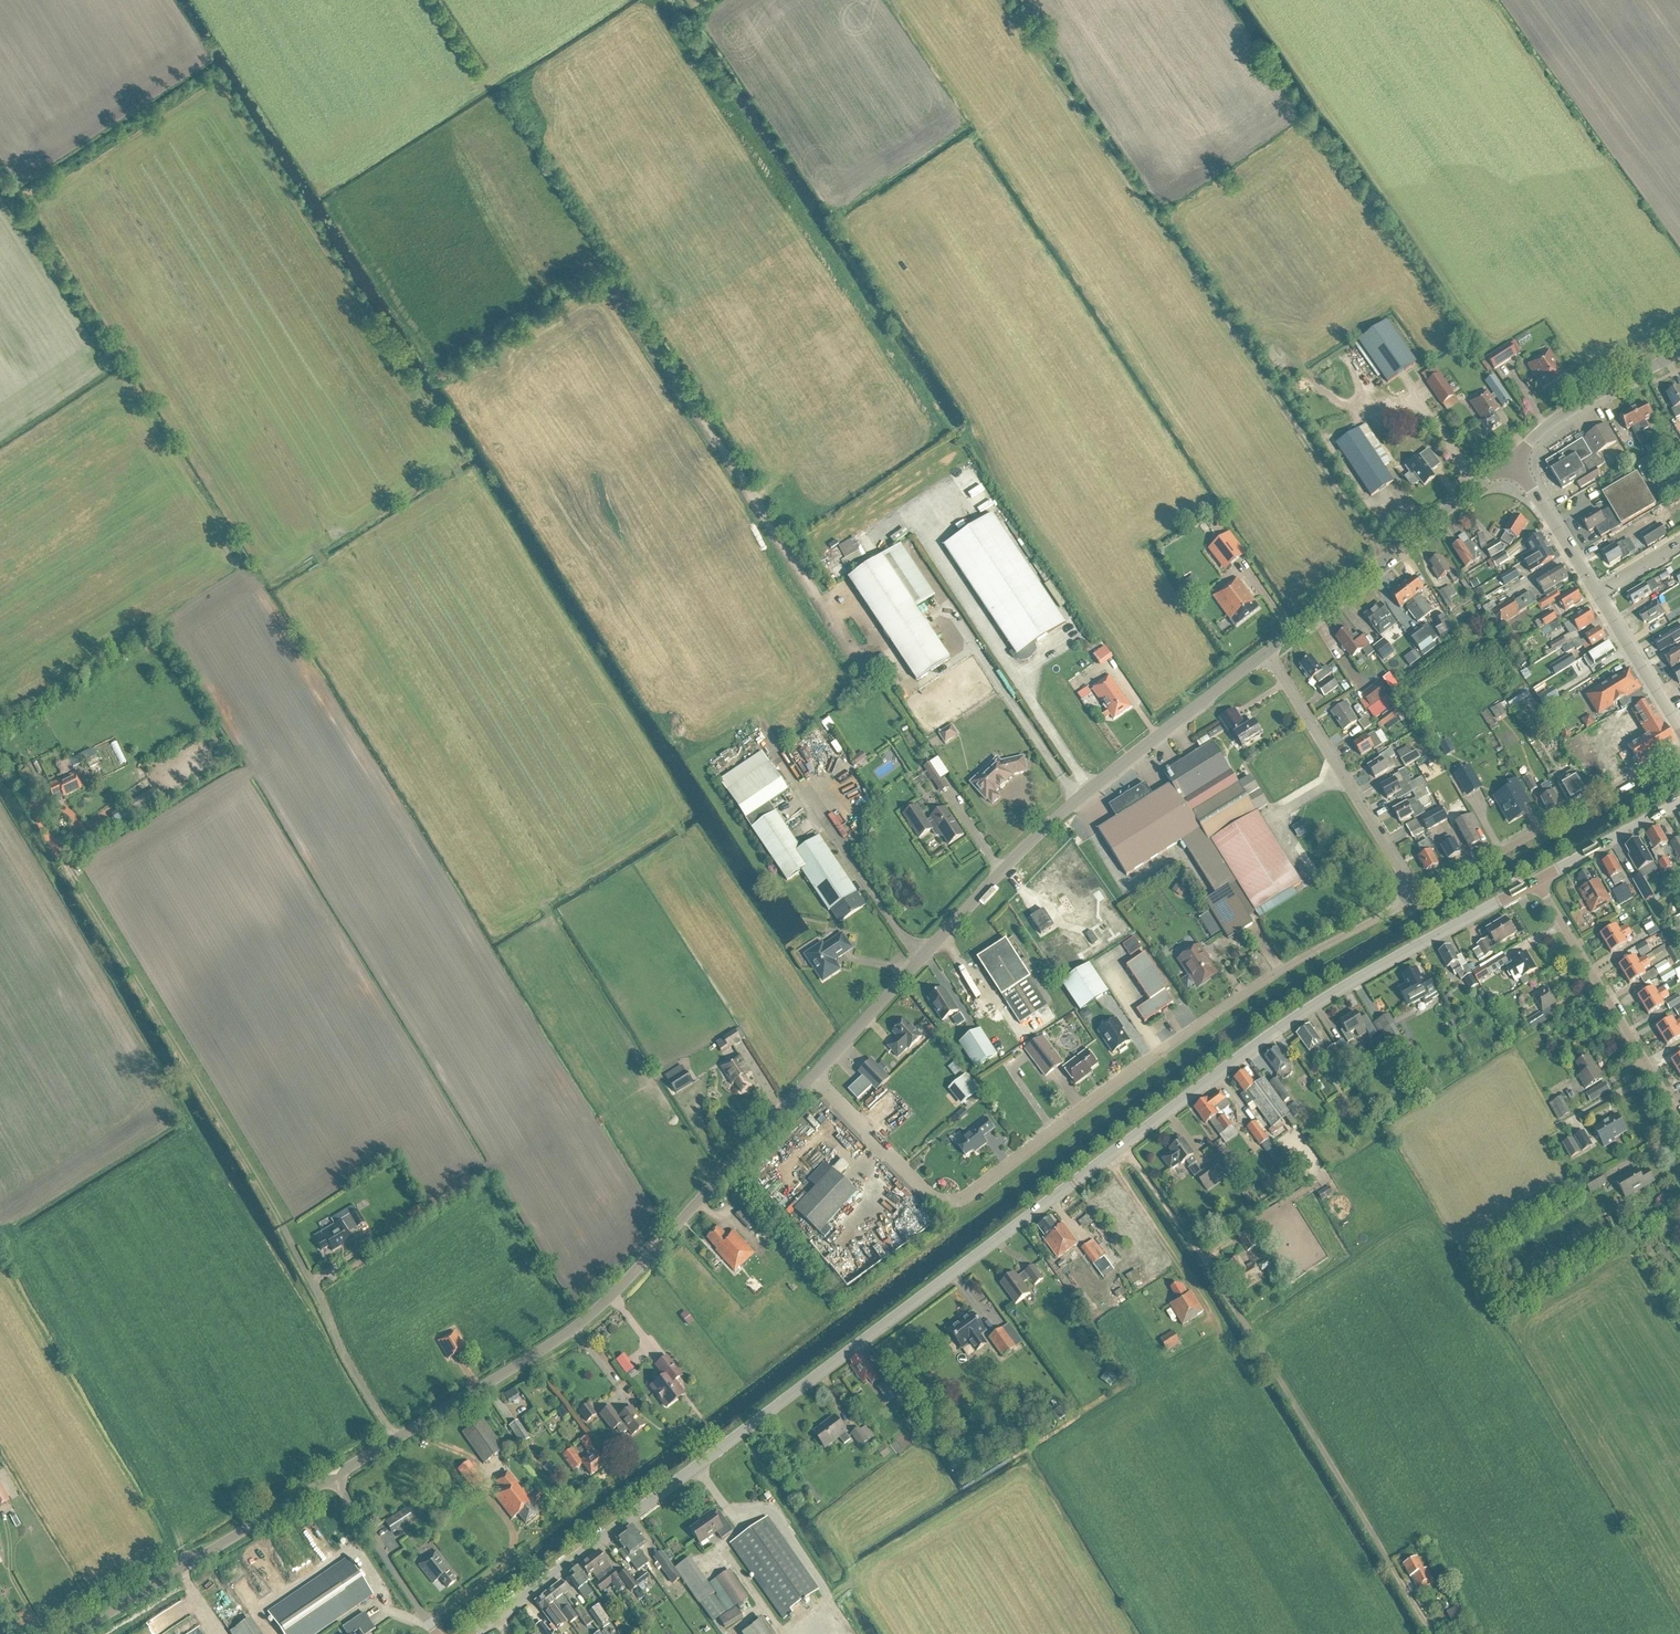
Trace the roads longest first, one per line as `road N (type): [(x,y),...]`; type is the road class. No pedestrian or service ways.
road 1 (tertiary): [(475,1633),(1297,1019),(1537,882)]
road 2 (residential): [(813,1077),(930,1195),(962,1199),(1265,981),(1416,900)]
road 3 (unclassified): [(813,1077),(1015,856),(1266,653)]
road 4 (track): [(1433,1633),(1125,1145)]
road 5 (unclassified): [(395,1441),(579,1323),(813,1077)]
road 6 (track): [(282,1227),(67,863)]
road 7 (track): [(181,1571),(0,1277)]
road 8 (tertiary): [(1679,730),(1511,460)]
road 9 (unclassified): [(1266,653),(1511,460)]
road 10 (residential): [(1416,900),(1679,752)]
road 11 (unclassified): [(79,1633),(332,1480)]
road 12 (residential): [(1416,900),(1266,653)]
road 13 (residential): [(1679,1130),(1537,882)]
road 14 (unclassified): [(395,1441),(282,1227)]
road 15 (track): [(1108,1157),(1219,1324)]
road 16 (tertiary): [(1511,460),(1562,415),(1679,353)]
road 17 (residential): [(436,1633),(332,1480)]
road 18 (tertiary): [(1537,882),(1679,805)]

